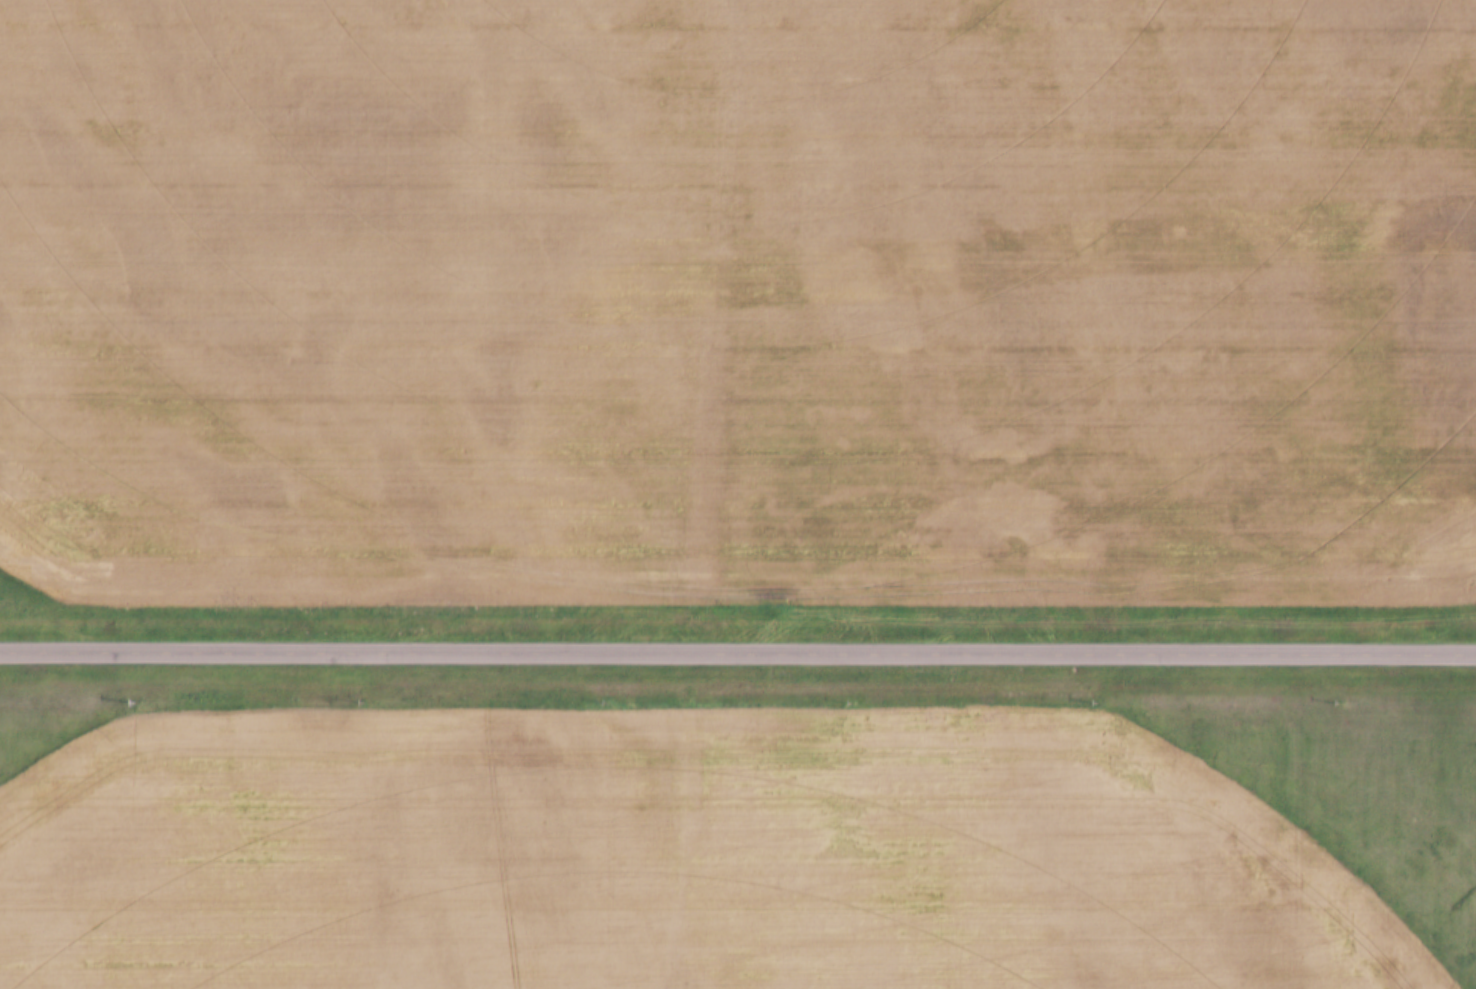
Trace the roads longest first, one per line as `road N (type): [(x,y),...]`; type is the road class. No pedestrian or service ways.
road 1 (tertiary): [(0,651),(1475,653)]

